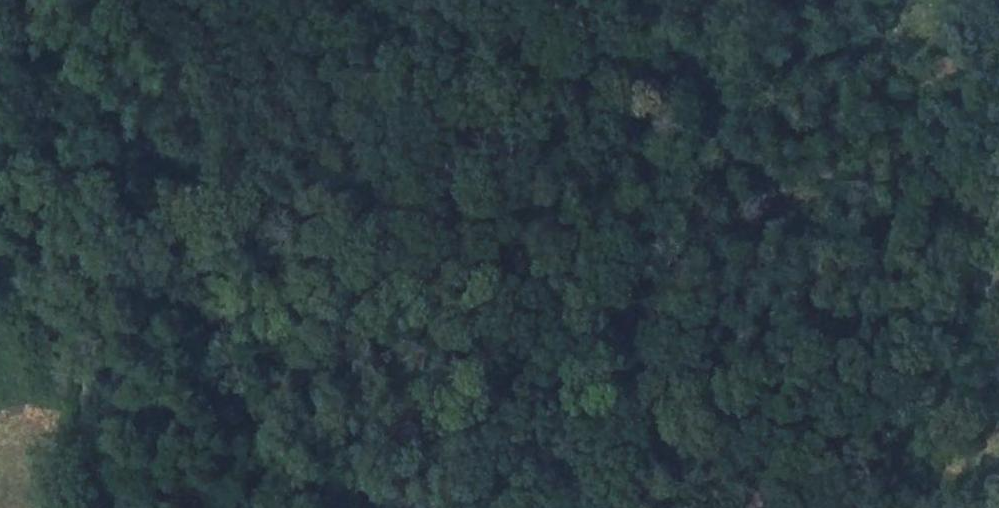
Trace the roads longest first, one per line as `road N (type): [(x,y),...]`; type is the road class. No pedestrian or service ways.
road 1 (track): [(0,8),(487,434),(561,450),(585,431),(591,399),(572,357),(465,209),(353,0)]
road 2 (track): [(917,0),(955,79),(998,111)]

